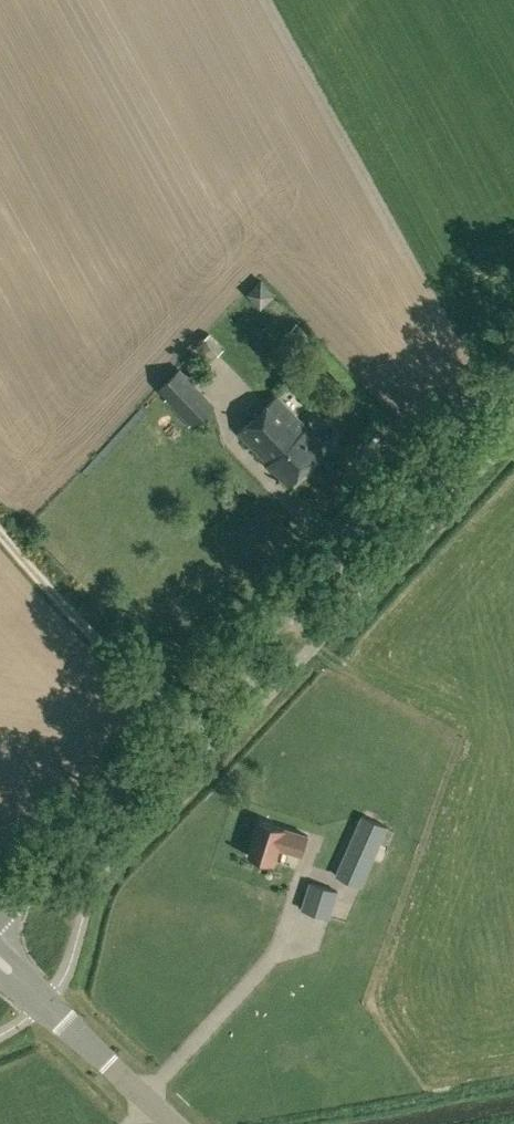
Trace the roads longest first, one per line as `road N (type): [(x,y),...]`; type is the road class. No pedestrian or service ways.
road 1 (secondary): [(0,916),(513,359)]
road 2 (track): [(187,715),(0,515)]
road 3 (tertiary): [(0,962),(172,1123)]

